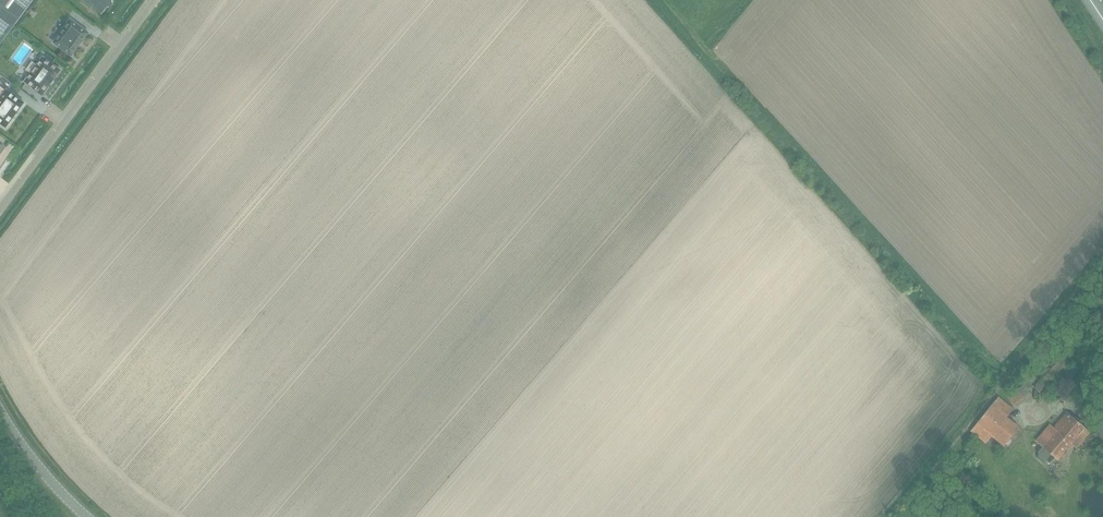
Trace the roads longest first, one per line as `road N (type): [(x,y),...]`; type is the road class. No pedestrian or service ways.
road 1 (unclassified): [(0,210),(159,0)]
road 2 (tertiary): [(86,516),(0,411)]

